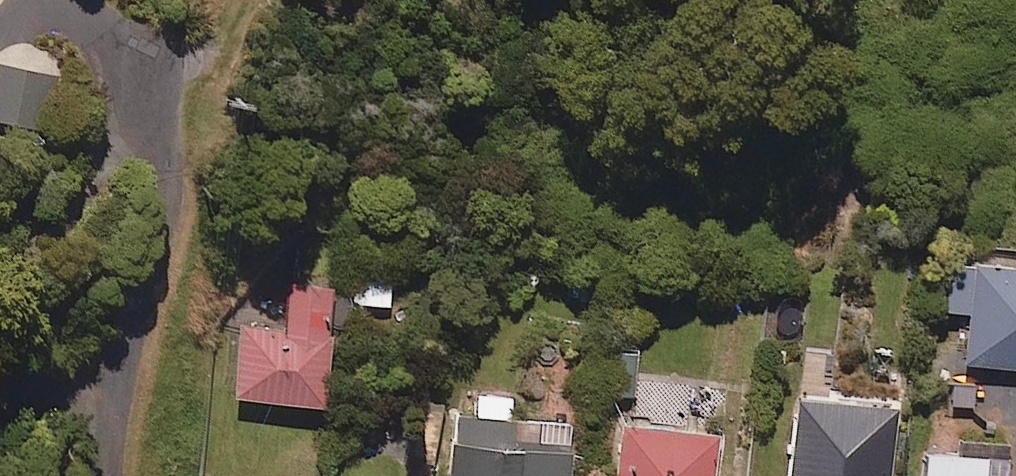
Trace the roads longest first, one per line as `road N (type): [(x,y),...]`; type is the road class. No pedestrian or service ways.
road 1 (residential): [(148,225),(115,475)]

